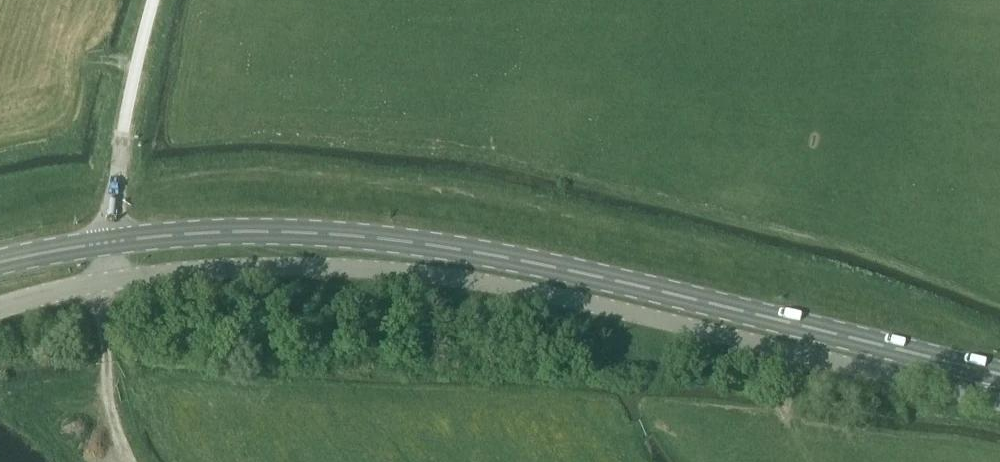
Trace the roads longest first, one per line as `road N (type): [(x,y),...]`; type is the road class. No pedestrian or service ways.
road 1 (primary): [(109,242),(257,231),(425,243),(603,277),(999,374)]
road 2 (unclassified): [(111,279),(246,266),(431,273),(574,299),(999,402)]
road 3 (unclassified): [(109,242),(153,0)]

